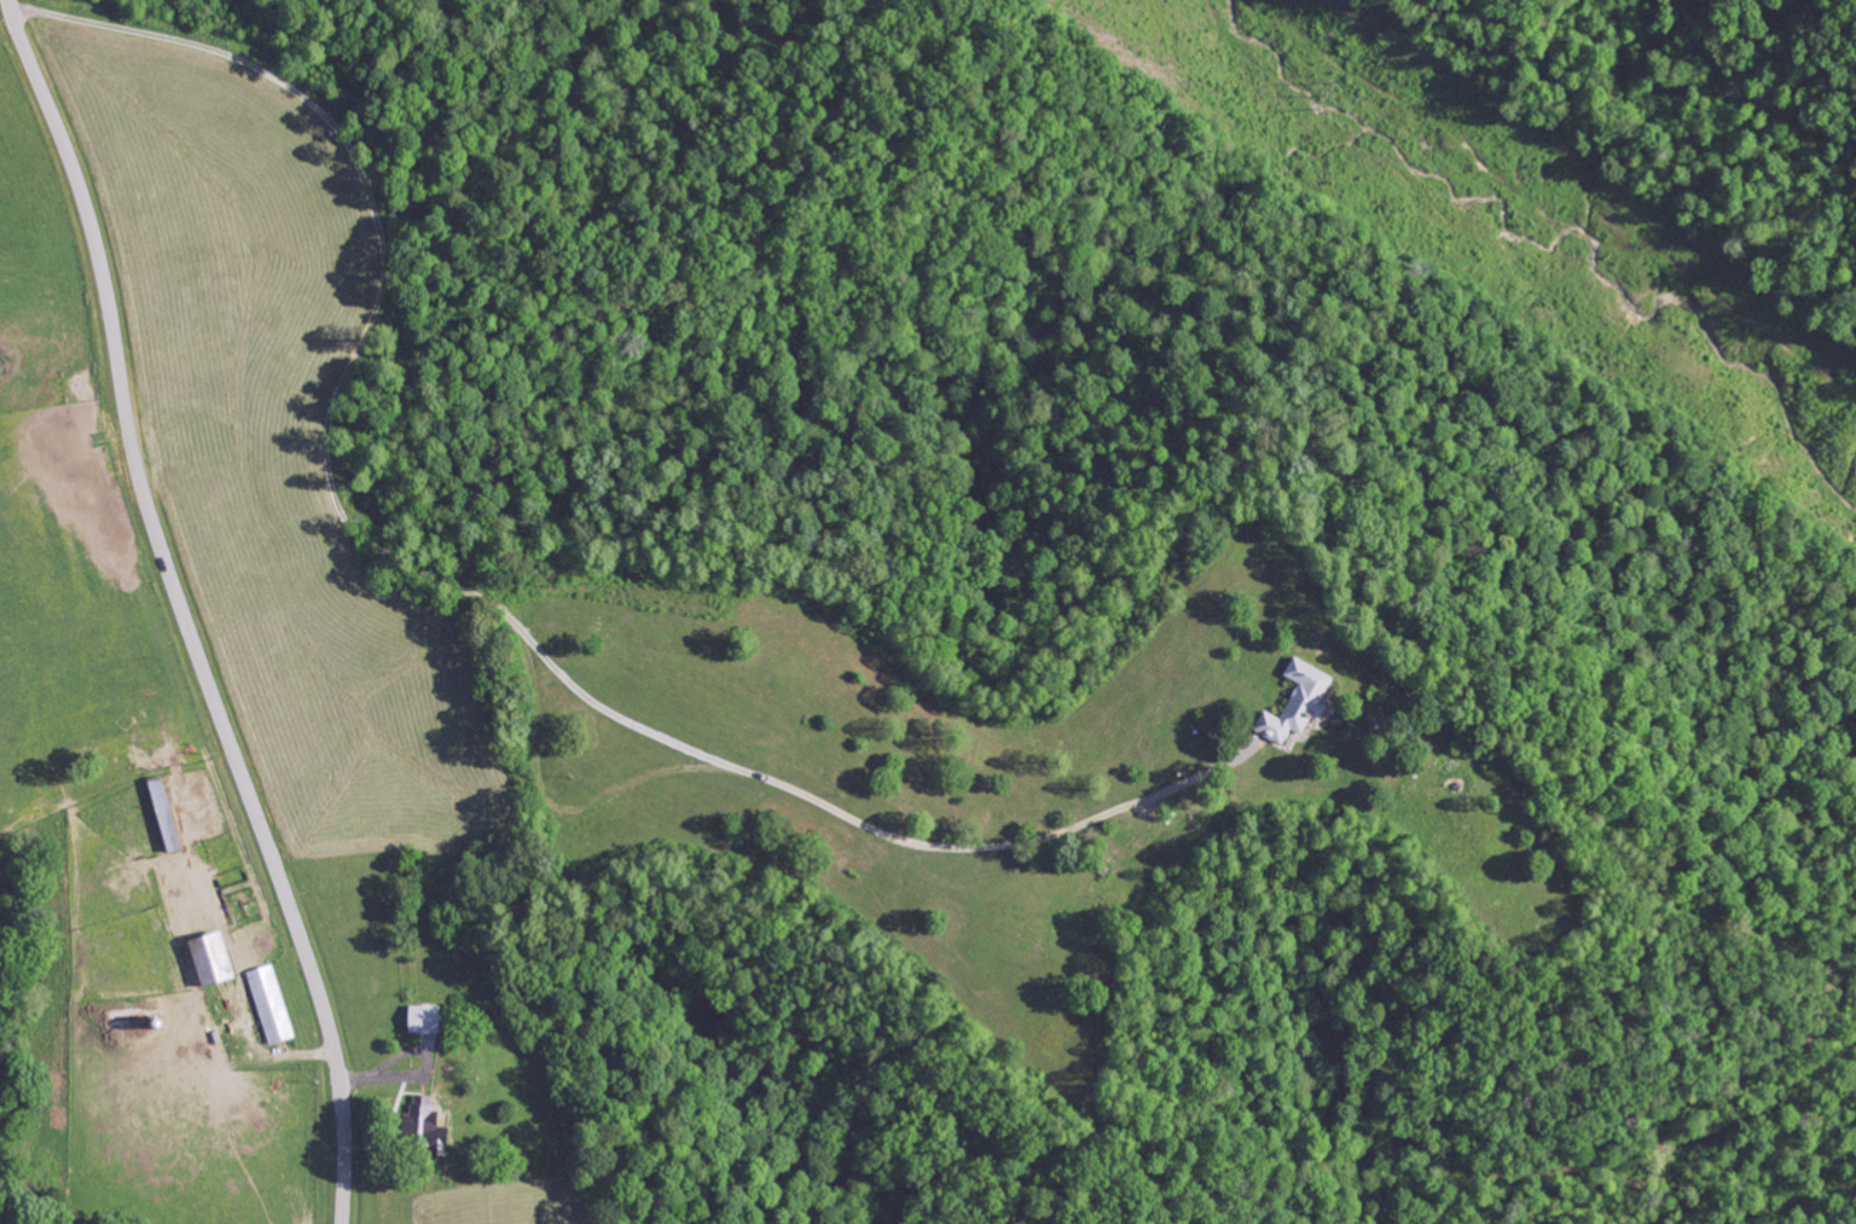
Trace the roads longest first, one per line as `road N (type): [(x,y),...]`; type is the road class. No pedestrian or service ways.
road 1 (tertiary): [(341,1223),(343,1109),(329,1028),(144,499),(81,196),(8,0)]

